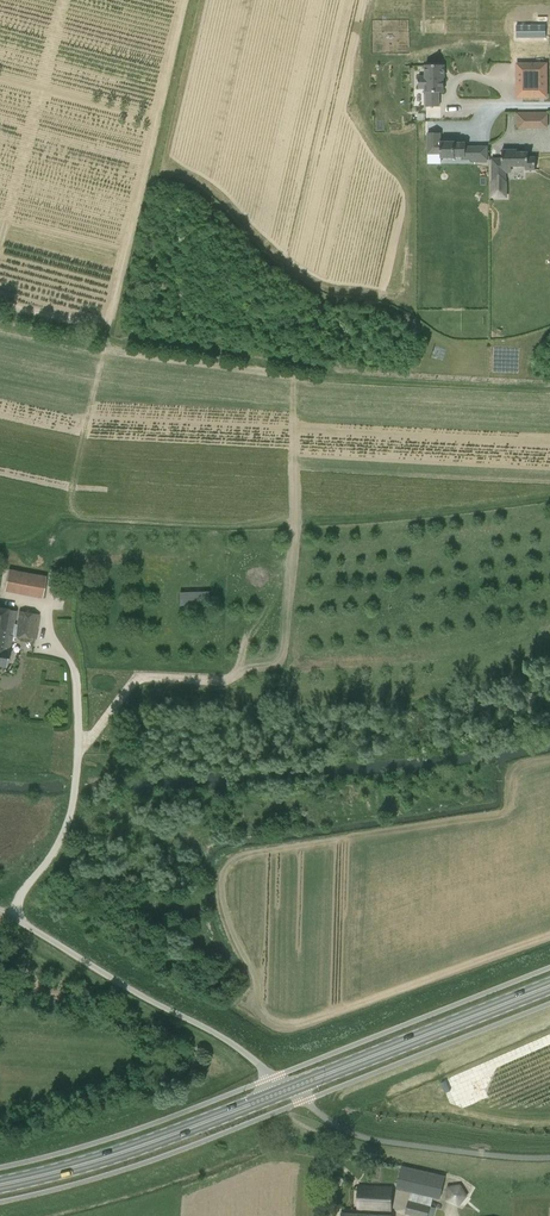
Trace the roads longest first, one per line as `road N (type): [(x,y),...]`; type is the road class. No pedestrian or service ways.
road 1 (primary): [(0,1184),(125,1153),(549,986)]

